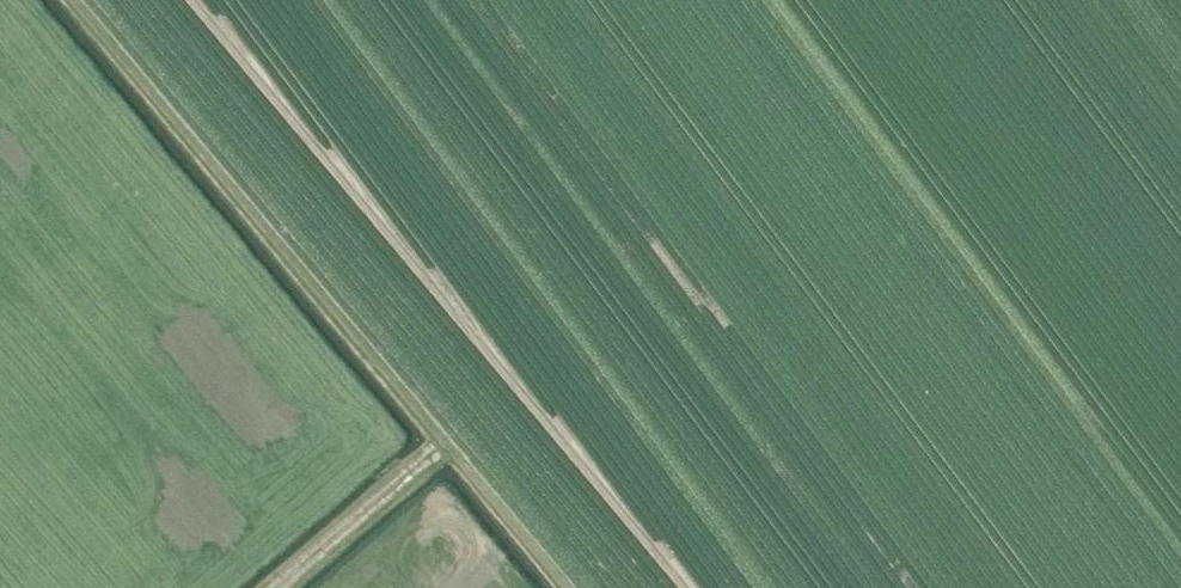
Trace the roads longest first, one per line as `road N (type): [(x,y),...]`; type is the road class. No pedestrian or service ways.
road 1 (track): [(452,440),(279,587)]

